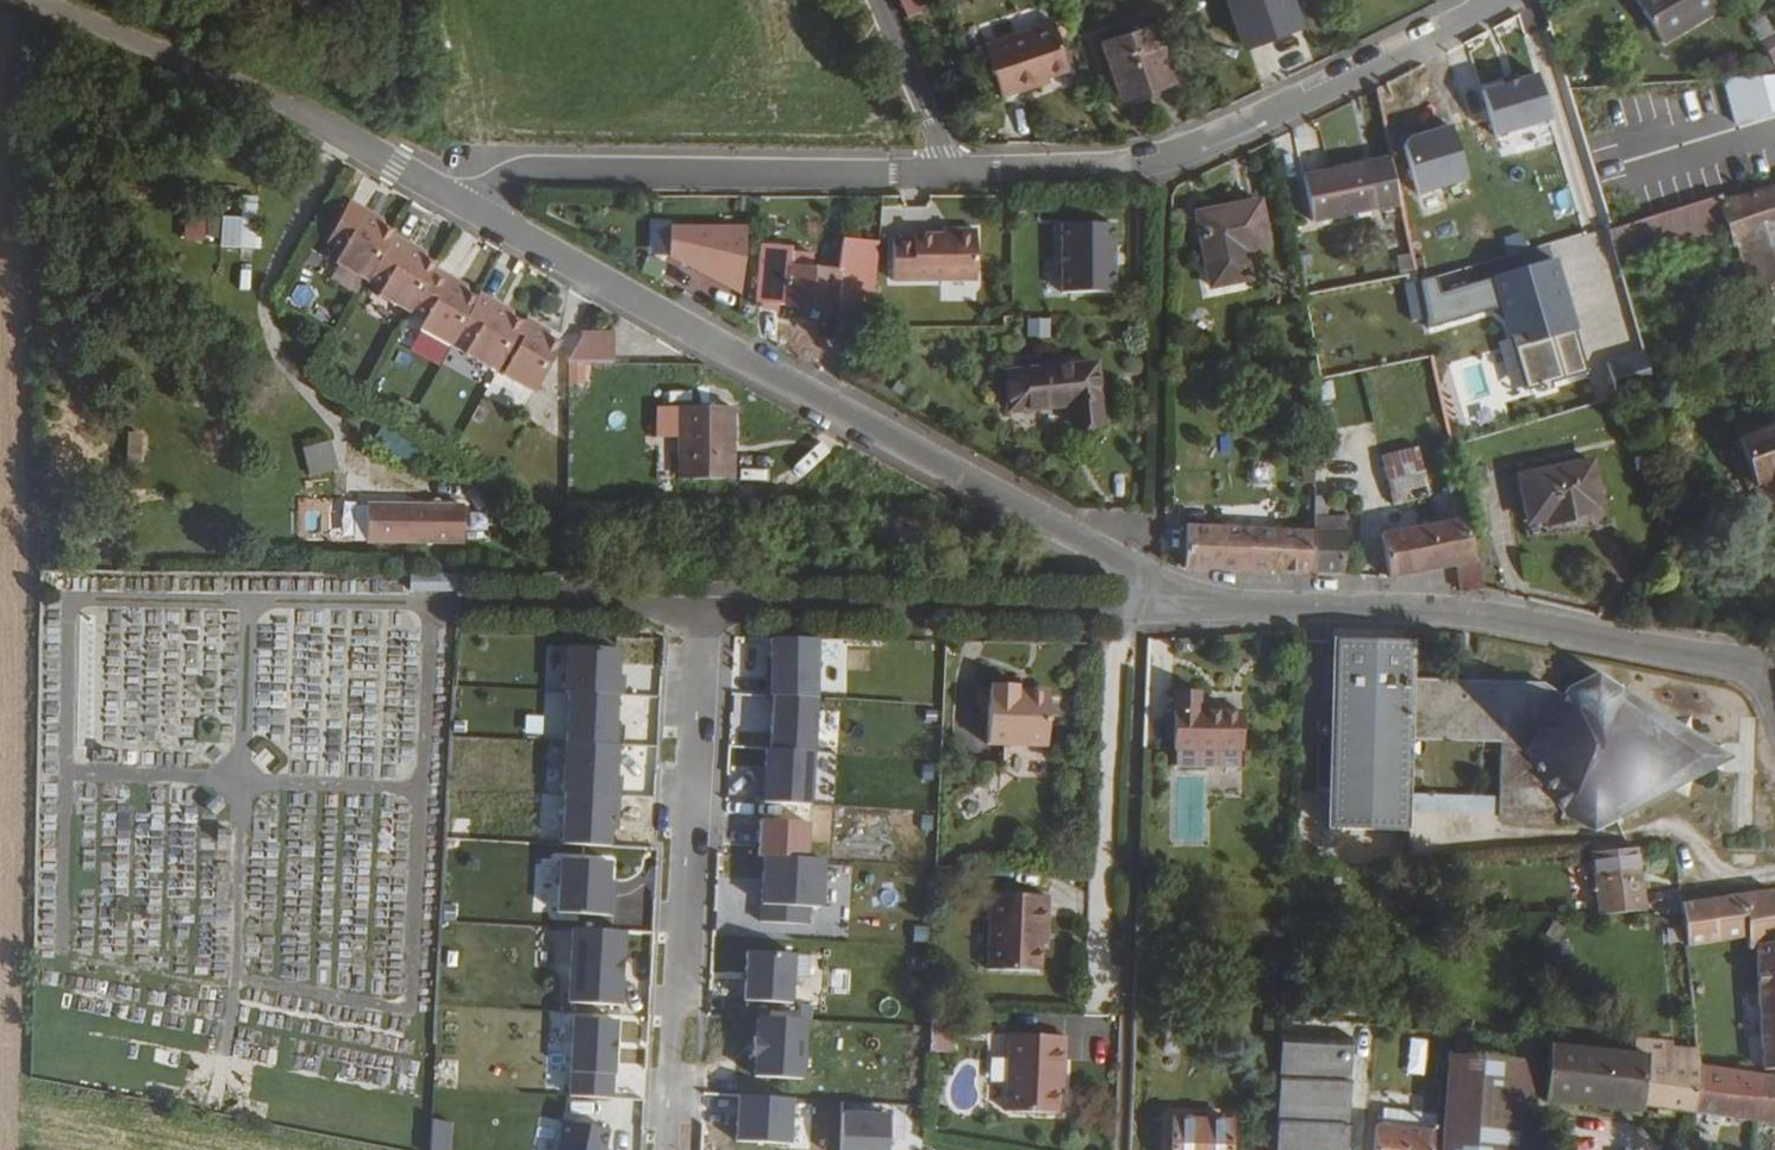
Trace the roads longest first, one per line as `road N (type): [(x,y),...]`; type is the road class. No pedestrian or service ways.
road 1 (unclassified): [(442,173),(1147,581)]
road 2 (unclassified): [(1147,581),(1260,608),(1470,614),(1766,668)]
road 3 (unclassified): [(952,172),(1153,172),(1475,0)]
road 4 (residential): [(672,1149),(703,594)]
road 5 (unclassified): [(442,173),(952,172)]
road 6 (unclassified): [(703,594),(1137,602)]
road 7 (residential): [(1104,994),(1116,643),(1137,602)]
road 8 (unclassified): [(198,59),(442,173)]
road 9 (unclassified): [(461,590),(703,594)]
road 10 (residential): [(952,172),(875,0)]
road 11 (unclassified): [(198,59),(27,0)]

